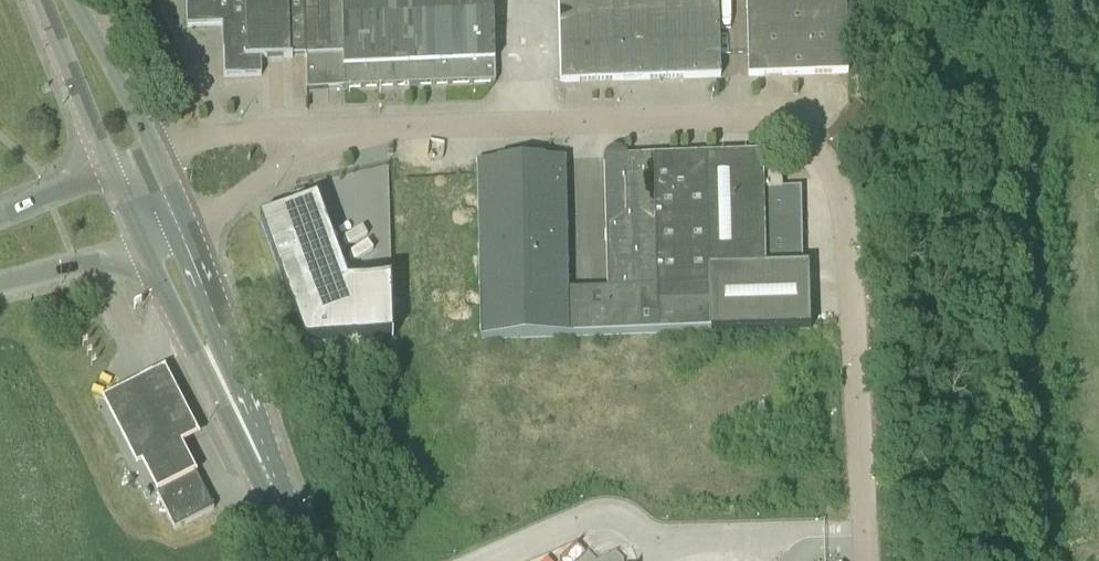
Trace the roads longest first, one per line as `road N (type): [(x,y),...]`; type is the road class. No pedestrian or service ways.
road 1 (residential): [(867,560),(840,188),(812,144),(770,121),(321,131)]
road 2 (tertiary): [(272,490),(260,406),(188,225)]
road 3 (tertiary): [(142,245),(225,420),(272,490)]
road 4 (tertiary): [(44,0),(111,172)]
road 5 (tertiary): [(158,156),(74,0)]
road 6 (residential): [(321,131),(242,135),(158,156)]
road 7 (residential): [(188,225),(321,131)]
road 8 (tertiary): [(0,285),(142,245)]

